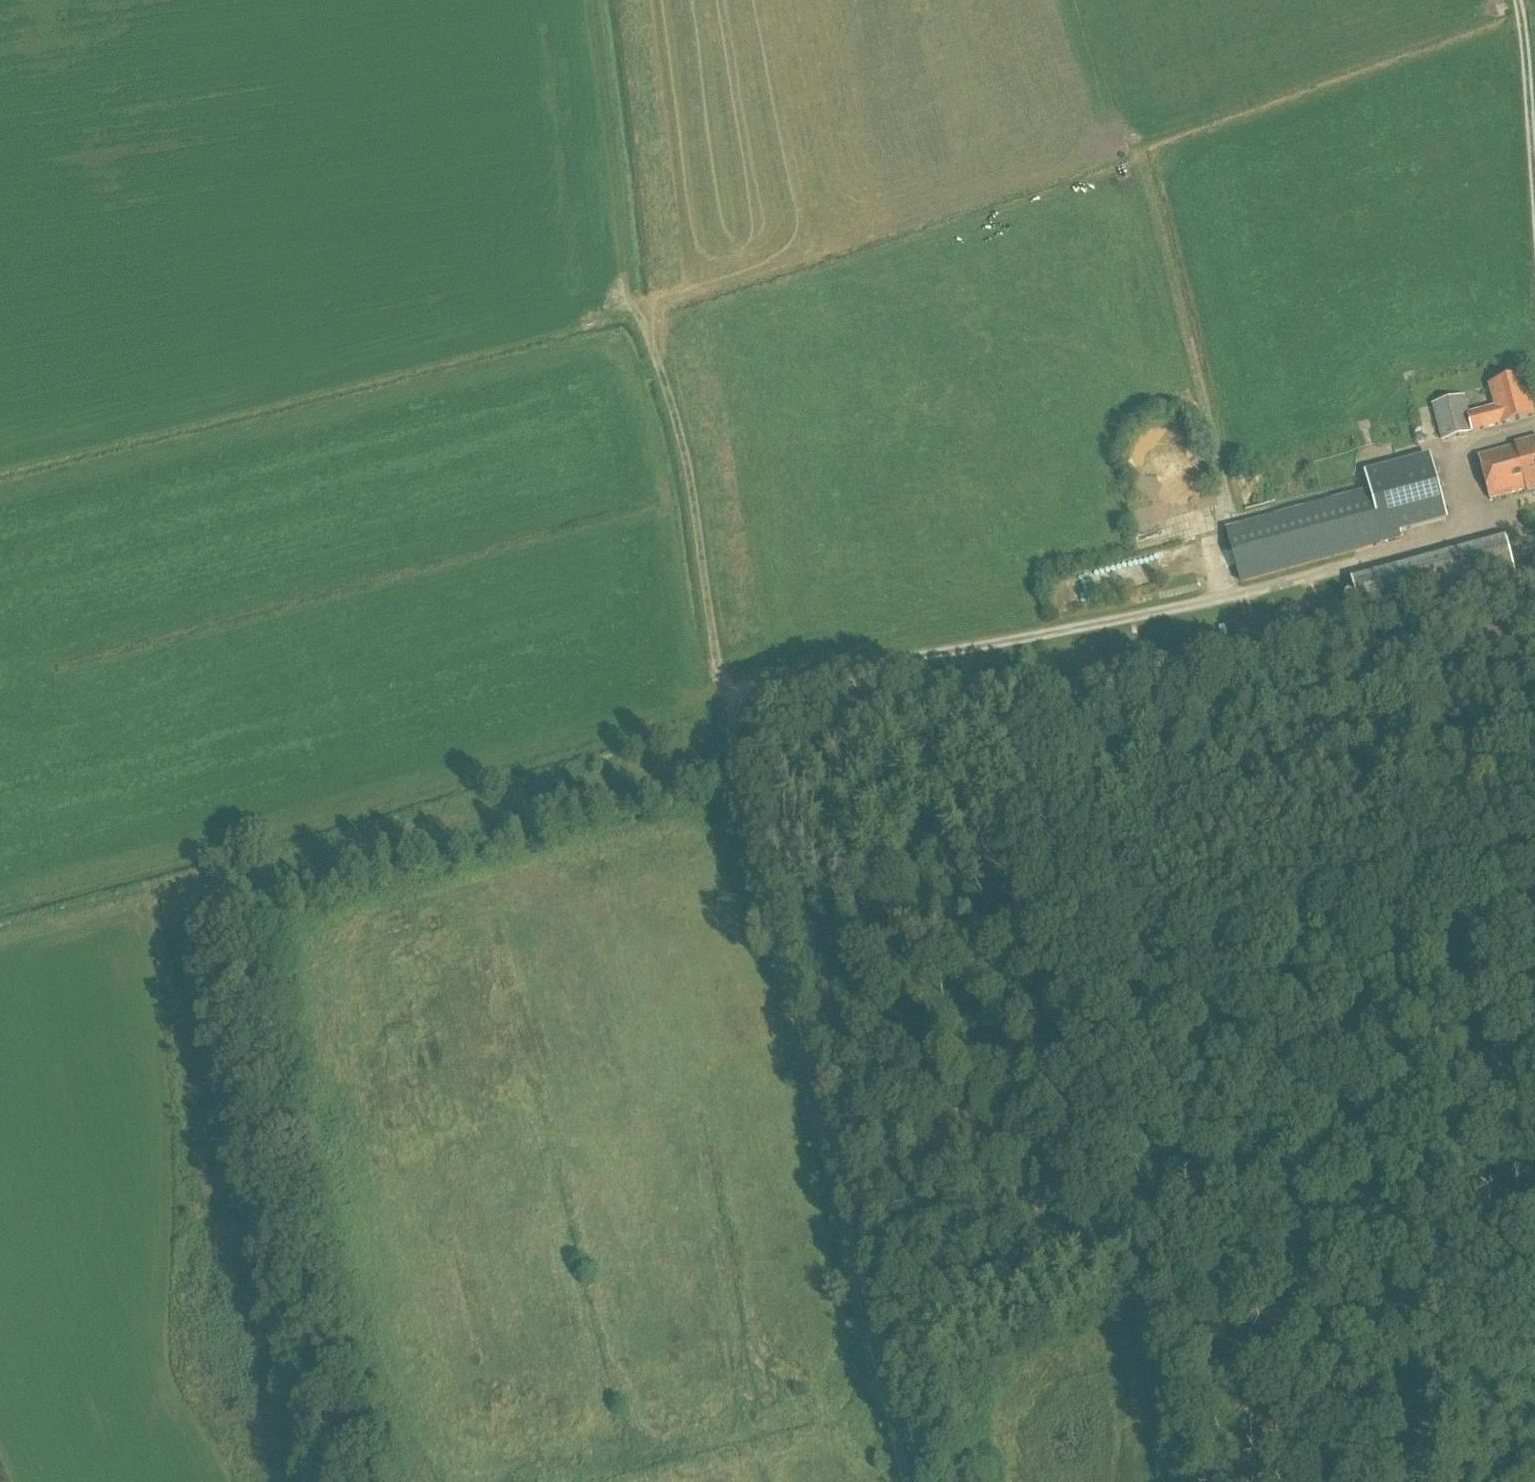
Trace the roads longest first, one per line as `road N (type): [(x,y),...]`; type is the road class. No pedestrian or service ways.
road 1 (track): [(591,0),(623,243),(619,293),(637,318),(683,444),(724,689),(909,1481)]
road 2 (track): [(724,689),(1249,599),(1479,533),(1456,454),(1534,428)]
road 3 (track): [(1534,195),(1515,0)]

